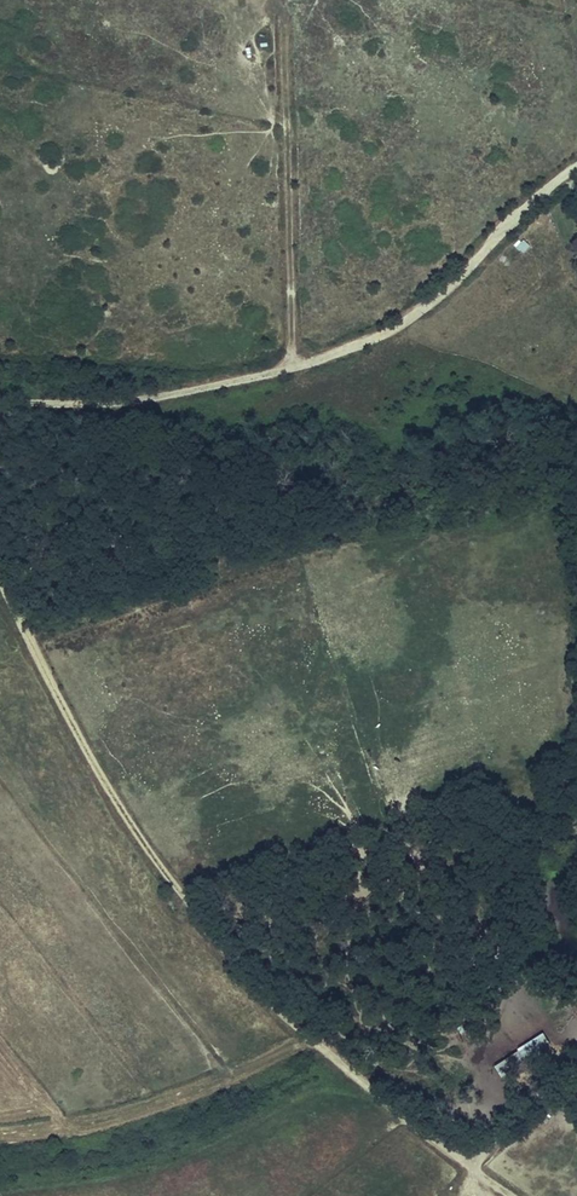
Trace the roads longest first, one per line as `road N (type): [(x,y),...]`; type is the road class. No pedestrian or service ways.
road 1 (track): [(514,1195),(340,1063),(208,928),(129,827),(0,584)]
road 2 (track): [(576,164),(427,305),(365,341),(132,397),(0,391)]

